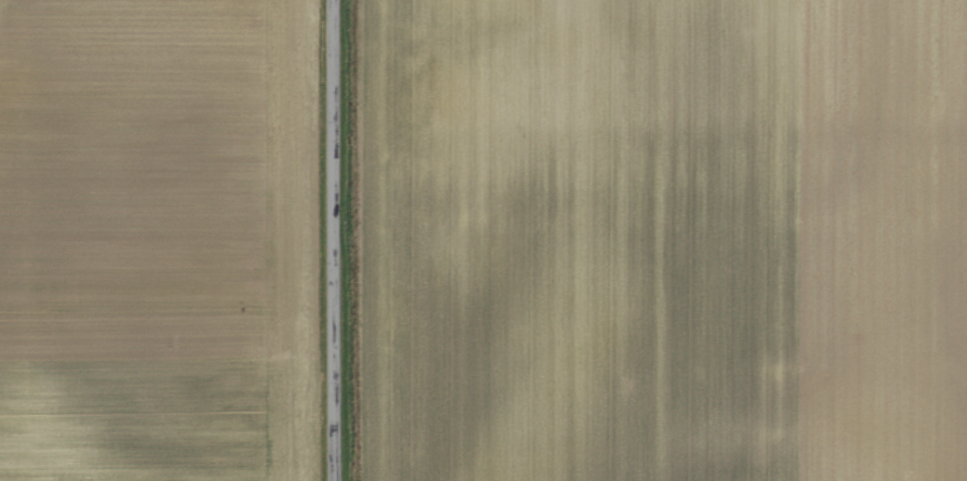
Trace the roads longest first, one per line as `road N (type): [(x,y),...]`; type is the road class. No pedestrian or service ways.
road 1 (residential): [(331,480),(329,0)]

